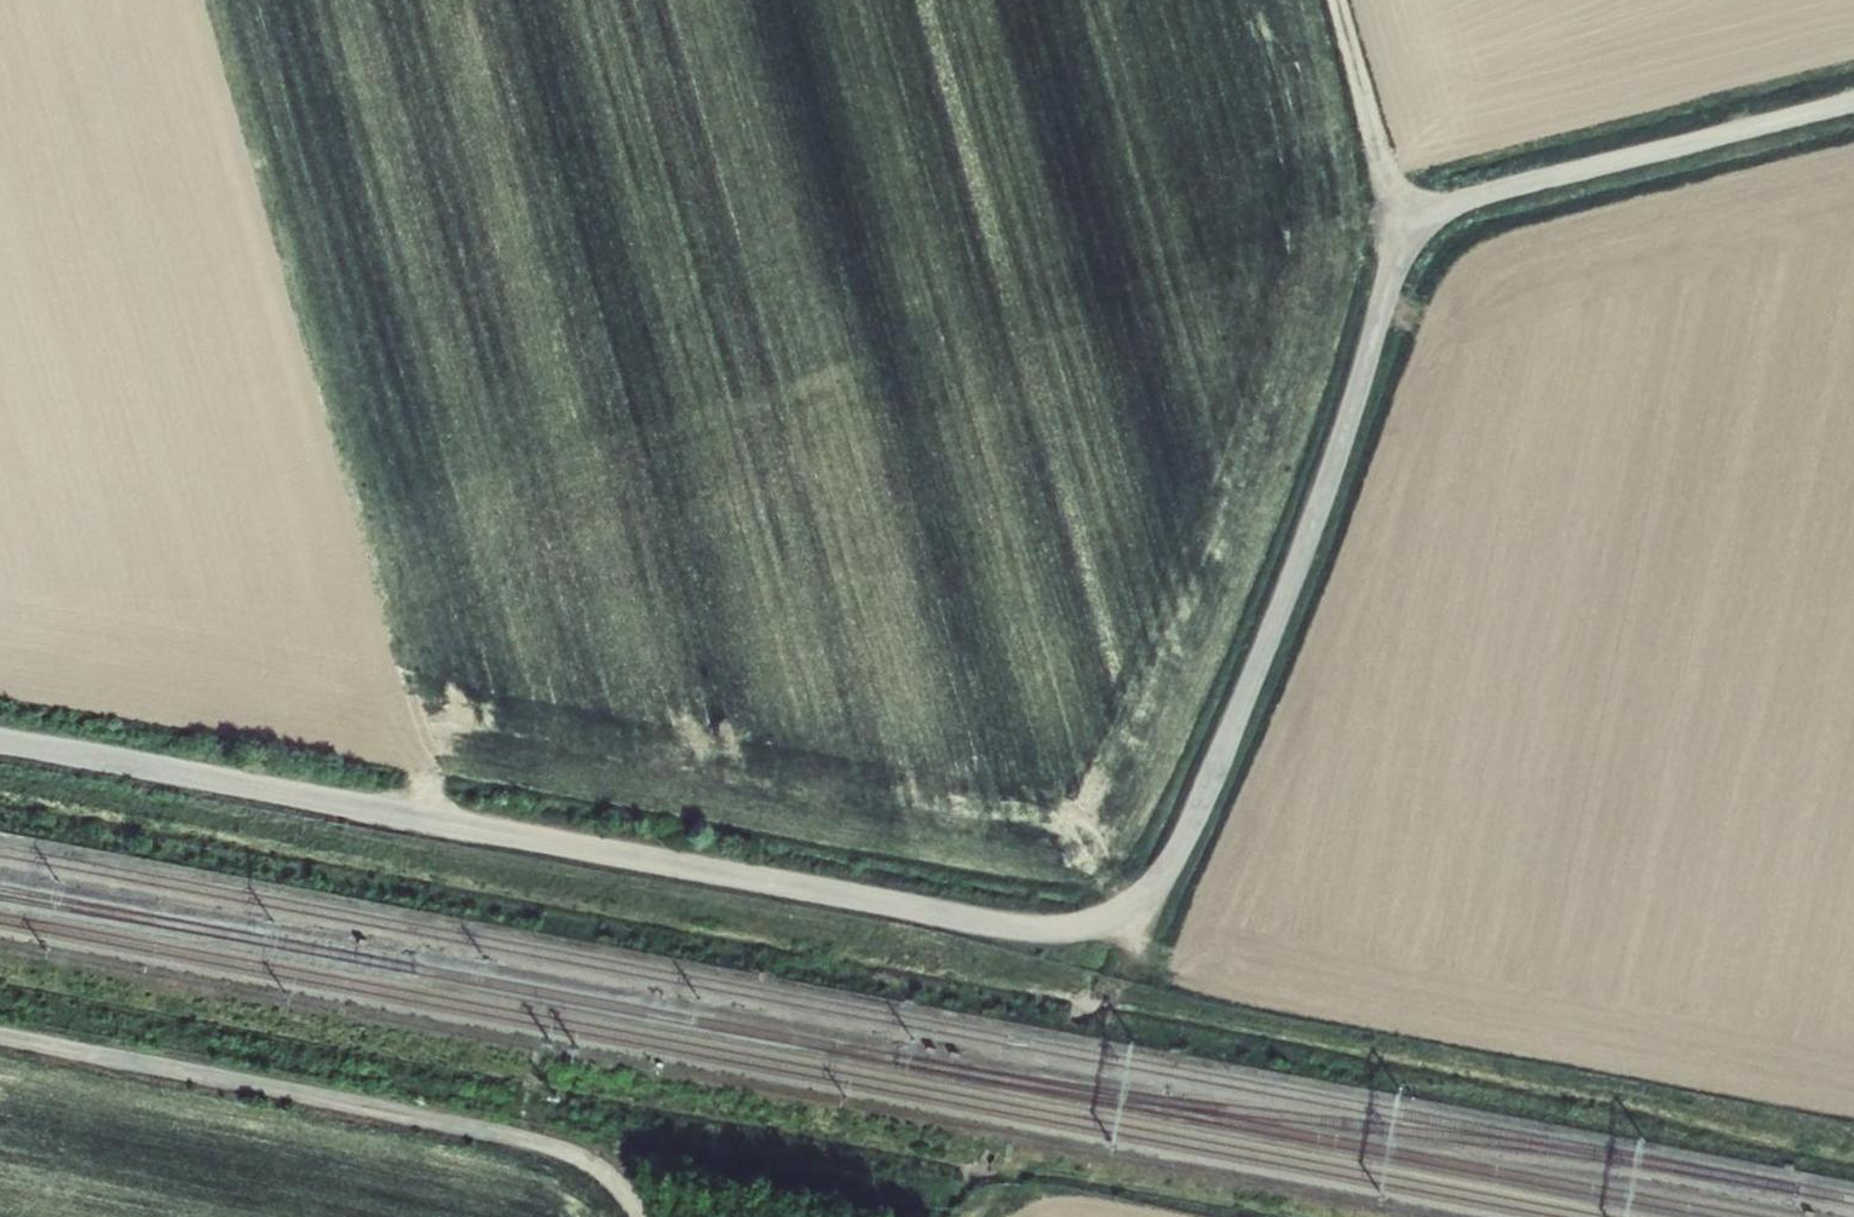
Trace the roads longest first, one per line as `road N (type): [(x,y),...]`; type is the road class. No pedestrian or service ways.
road 1 (unclassified): [(0,742),(982,922),(1035,927),(1105,916),(1156,885),(1192,822),(1298,566),(1400,255),(1422,220),(1471,194),(1853,101)]
road 2 (track): [(0,1039),(567,1154),(612,1181),(642,1216)]
road 3 (track): [(1422,220),(1382,170),(1337,0)]

